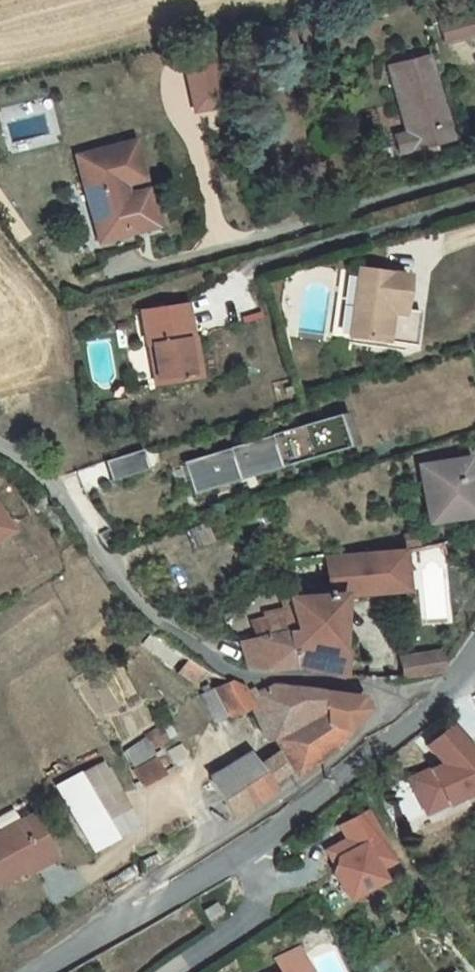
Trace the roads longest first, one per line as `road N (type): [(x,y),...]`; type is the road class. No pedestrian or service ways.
road 1 (unclassified): [(448,694),(237,675),(177,647),(97,566),(57,506),(0,447)]
road 2 (tertiary): [(235,847),(355,772),(448,694)]
road 3 (tertiary): [(36,971),(235,847)]
road 4 (residential): [(235,847),(252,905),(171,971)]

